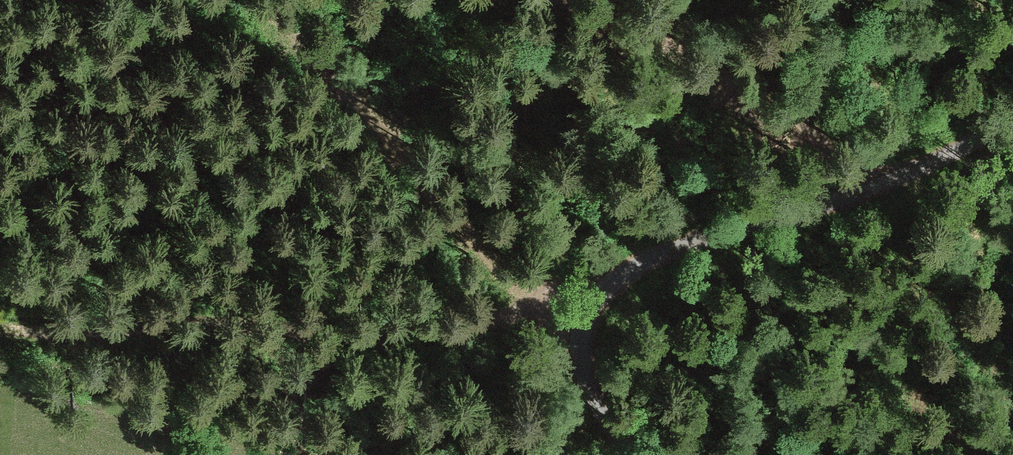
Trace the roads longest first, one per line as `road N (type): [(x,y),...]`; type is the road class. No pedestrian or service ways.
road 1 (unclassified): [(1012,120),(910,174),(650,260),(599,291),(584,316),(583,367),(631,454)]
road 2 (track): [(581,348),(539,314),(364,330),(194,322),(0,327)]
road 3 (track): [(539,314),(275,0)]
road 4 (track): [(878,188),(843,141),(741,61),(623,0)]

